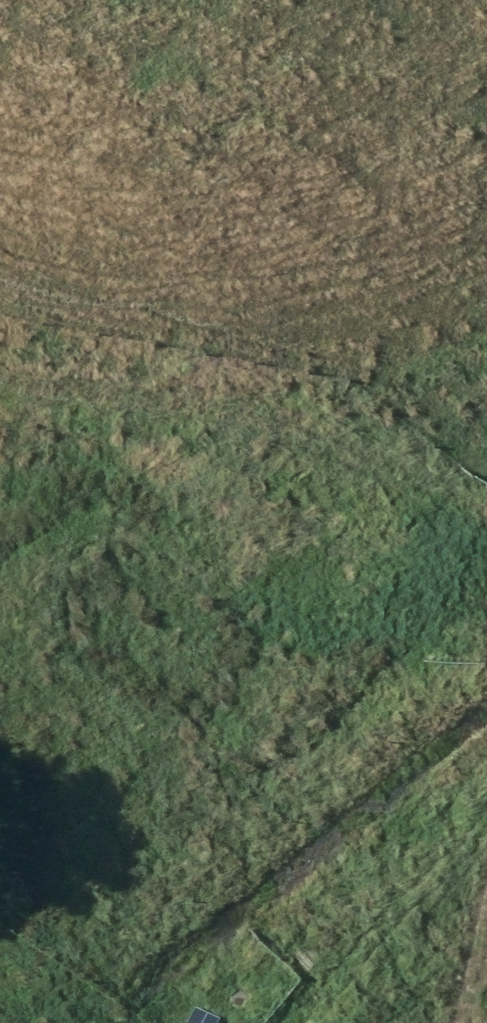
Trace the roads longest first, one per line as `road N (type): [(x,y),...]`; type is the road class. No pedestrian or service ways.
road 1 (track): [(0,384),(323,458),(486,611)]
road 2 (track): [(24,388),(281,408),(486,343)]

